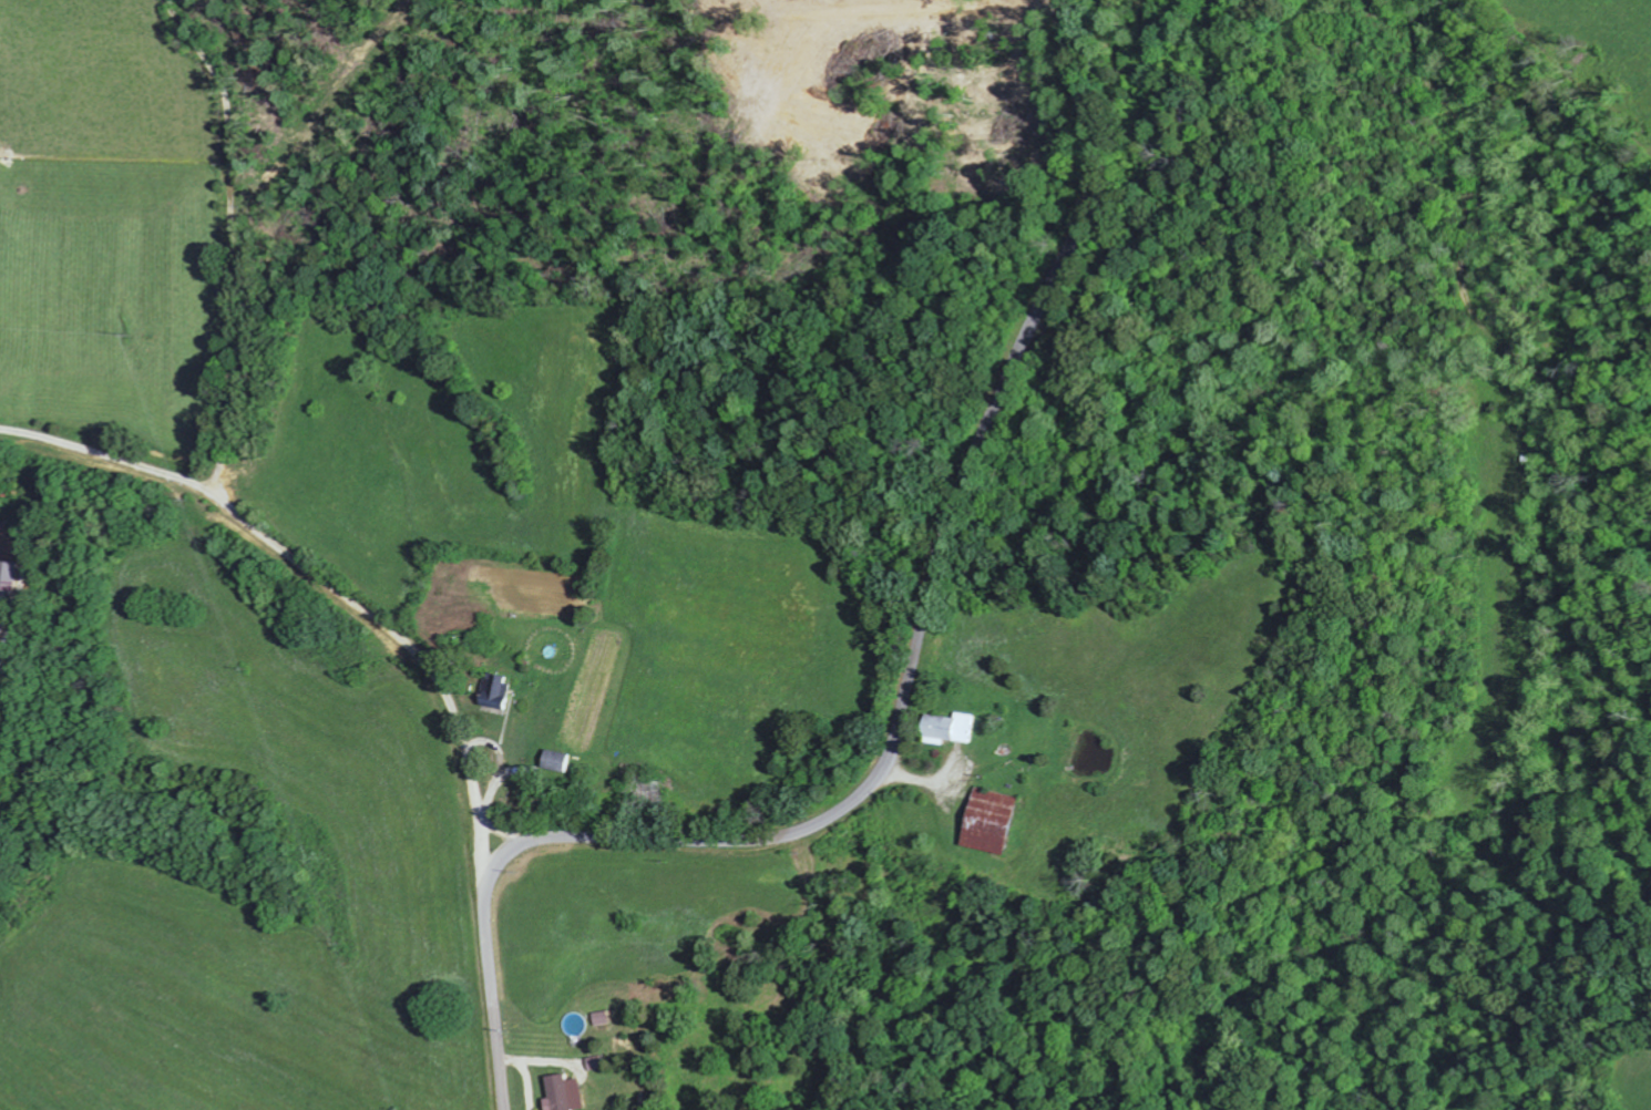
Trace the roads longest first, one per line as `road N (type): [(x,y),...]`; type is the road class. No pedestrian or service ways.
road 1 (residential): [(504,1109),(485,914),(495,870),(511,852),(553,836),(709,845),(788,836),(837,813),(886,763),(946,524),(1086,207),(1093,147),(1062,0)]

